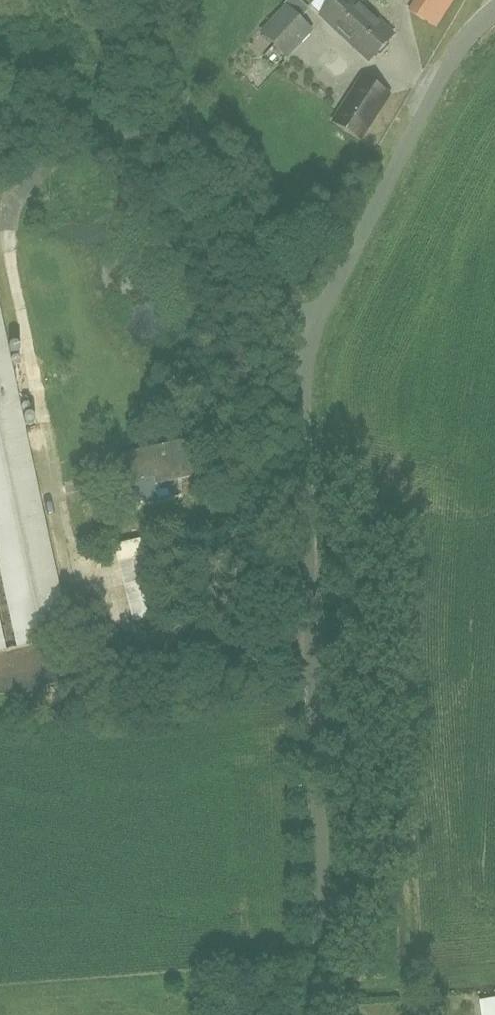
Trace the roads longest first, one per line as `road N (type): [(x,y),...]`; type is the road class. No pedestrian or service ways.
road 1 (unclassified): [(325,1014),(300,363),(459,52),(494,10)]

